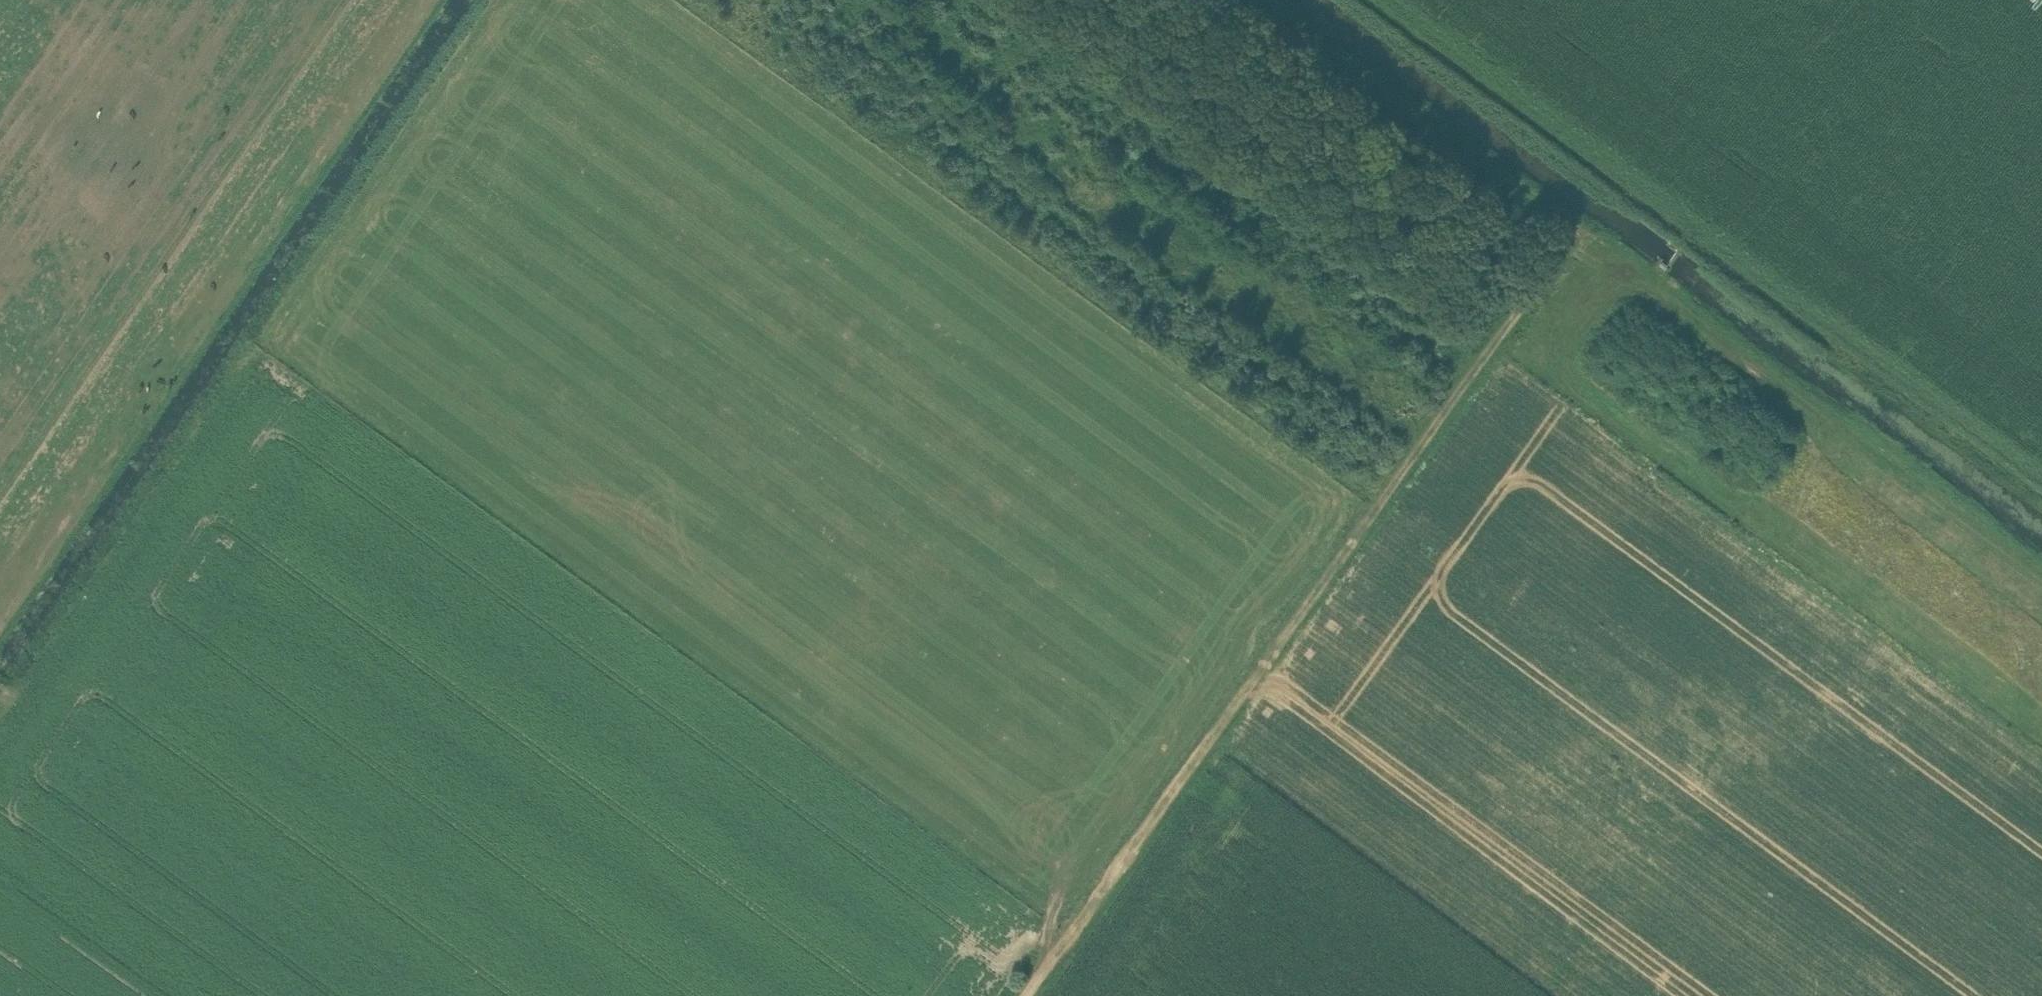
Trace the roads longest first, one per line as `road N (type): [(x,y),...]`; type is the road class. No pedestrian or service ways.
road 1 (track): [(1583,230),(1076,924)]

